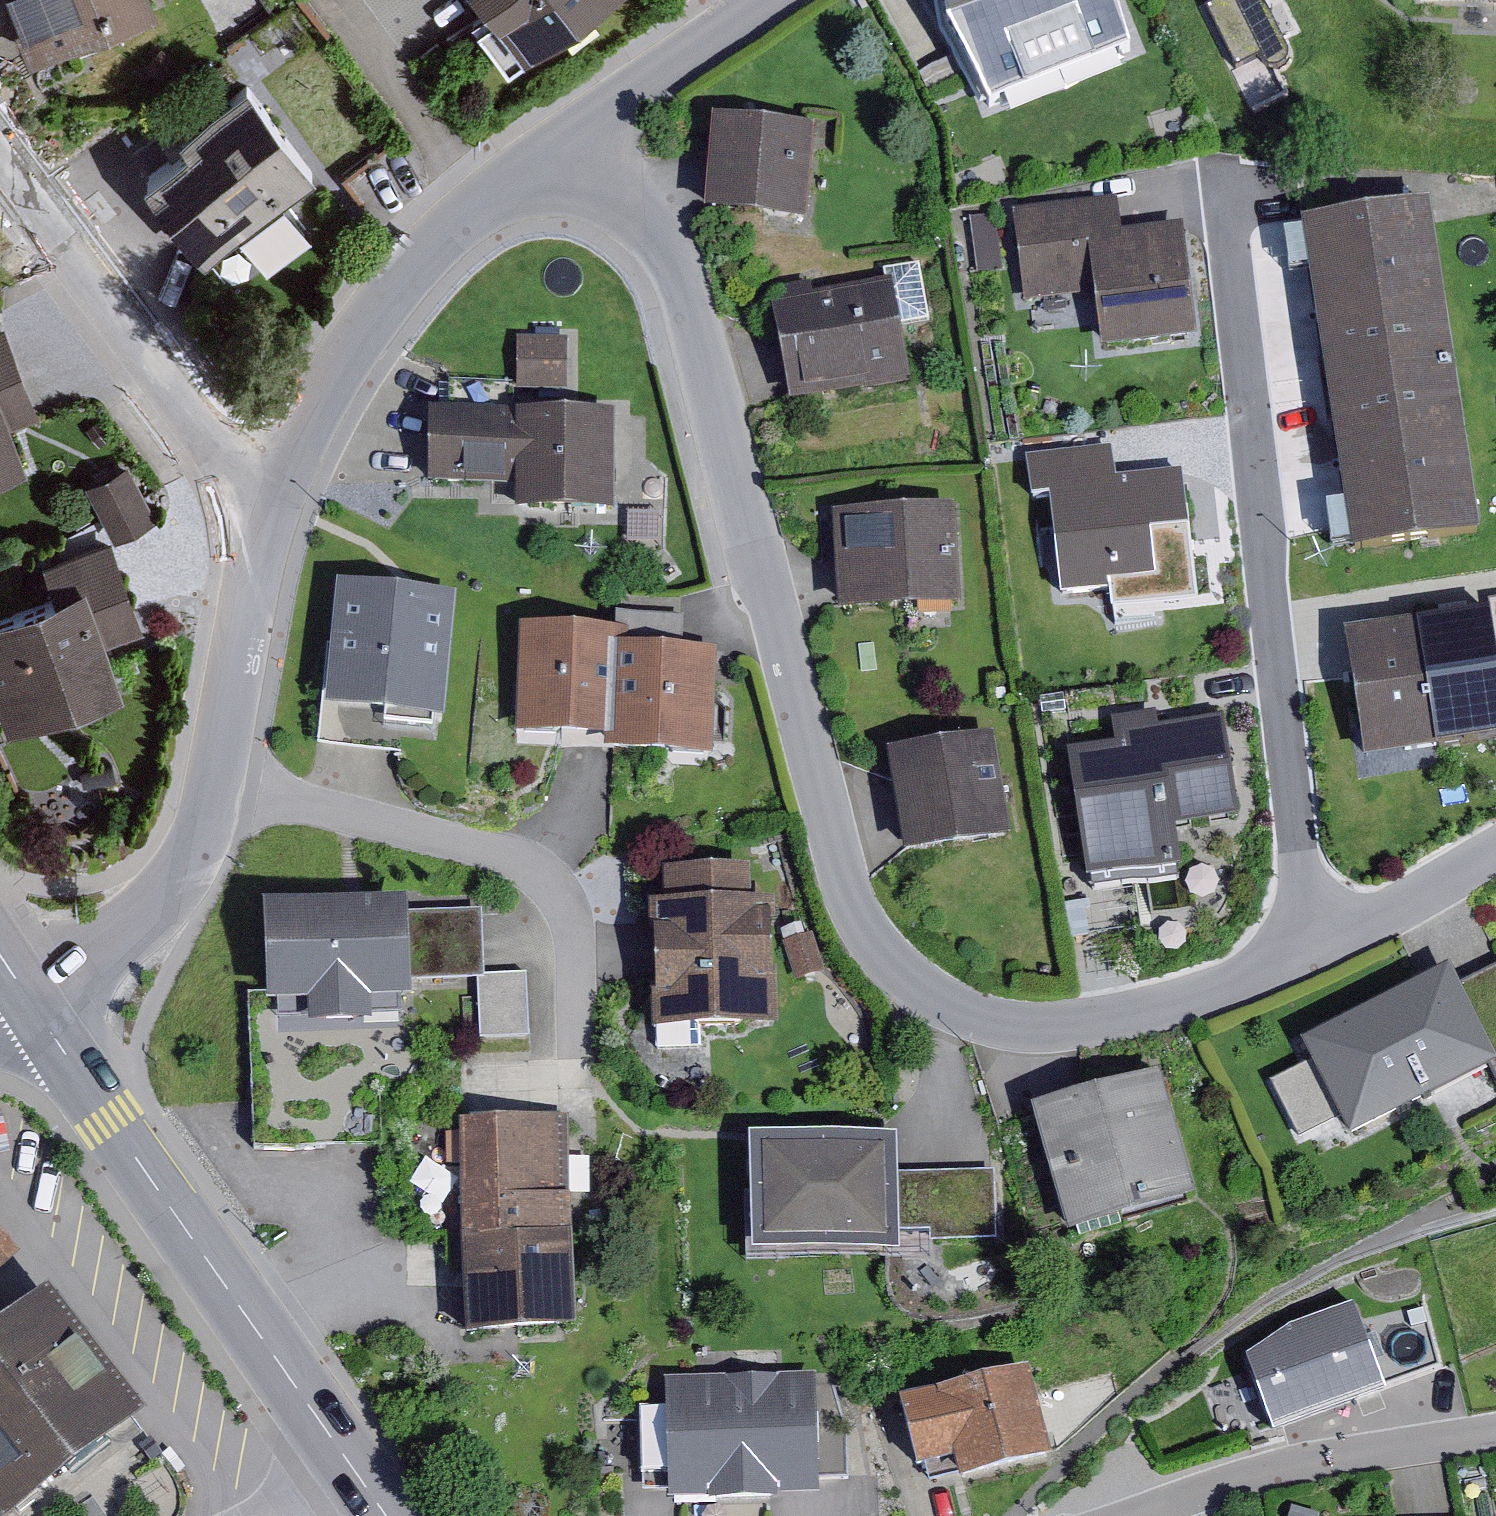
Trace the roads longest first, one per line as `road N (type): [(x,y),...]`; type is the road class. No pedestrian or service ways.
road 1 (residential): [(572,131),(661,242),(690,303),(843,876),(876,951),(949,1010),(1041,1029),(1145,1012),(1319,946),(1495,850)]
road 2 (tertiary): [(15,980),(387,1515)]
road 3 (residential): [(280,486),(257,569),(219,786),(199,848),(157,905),(70,964),(15,980)]
road 4 (residential): [(572,131),(458,221),(388,302),(332,383),(280,486)]
road 5 (residential): [(280,486),(244,472),(224,451),(0,159)]
road 6 (residential): [(1130,1515),(1286,1464),(1495,1433)]
road 7 (residential): [(766,0),(572,131)]

